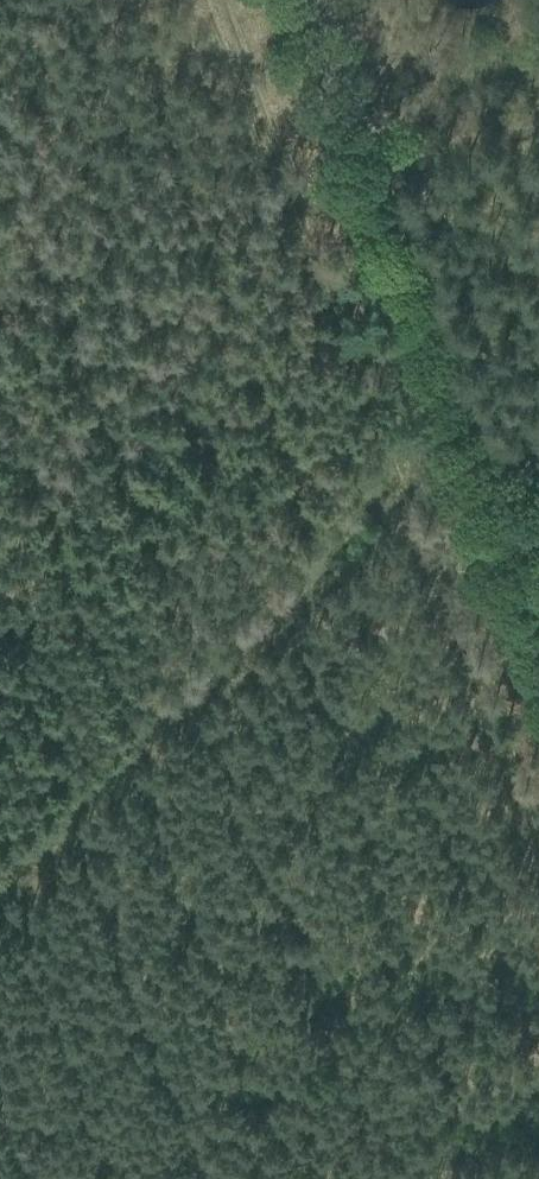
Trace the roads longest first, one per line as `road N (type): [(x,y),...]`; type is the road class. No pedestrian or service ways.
road 1 (track): [(0,849),(383,473),(460,465)]
road 2 (track): [(276,0),(460,465)]
road 3 (track): [(383,473),(538,866)]
road 4 (track): [(460,465),(538,668)]

